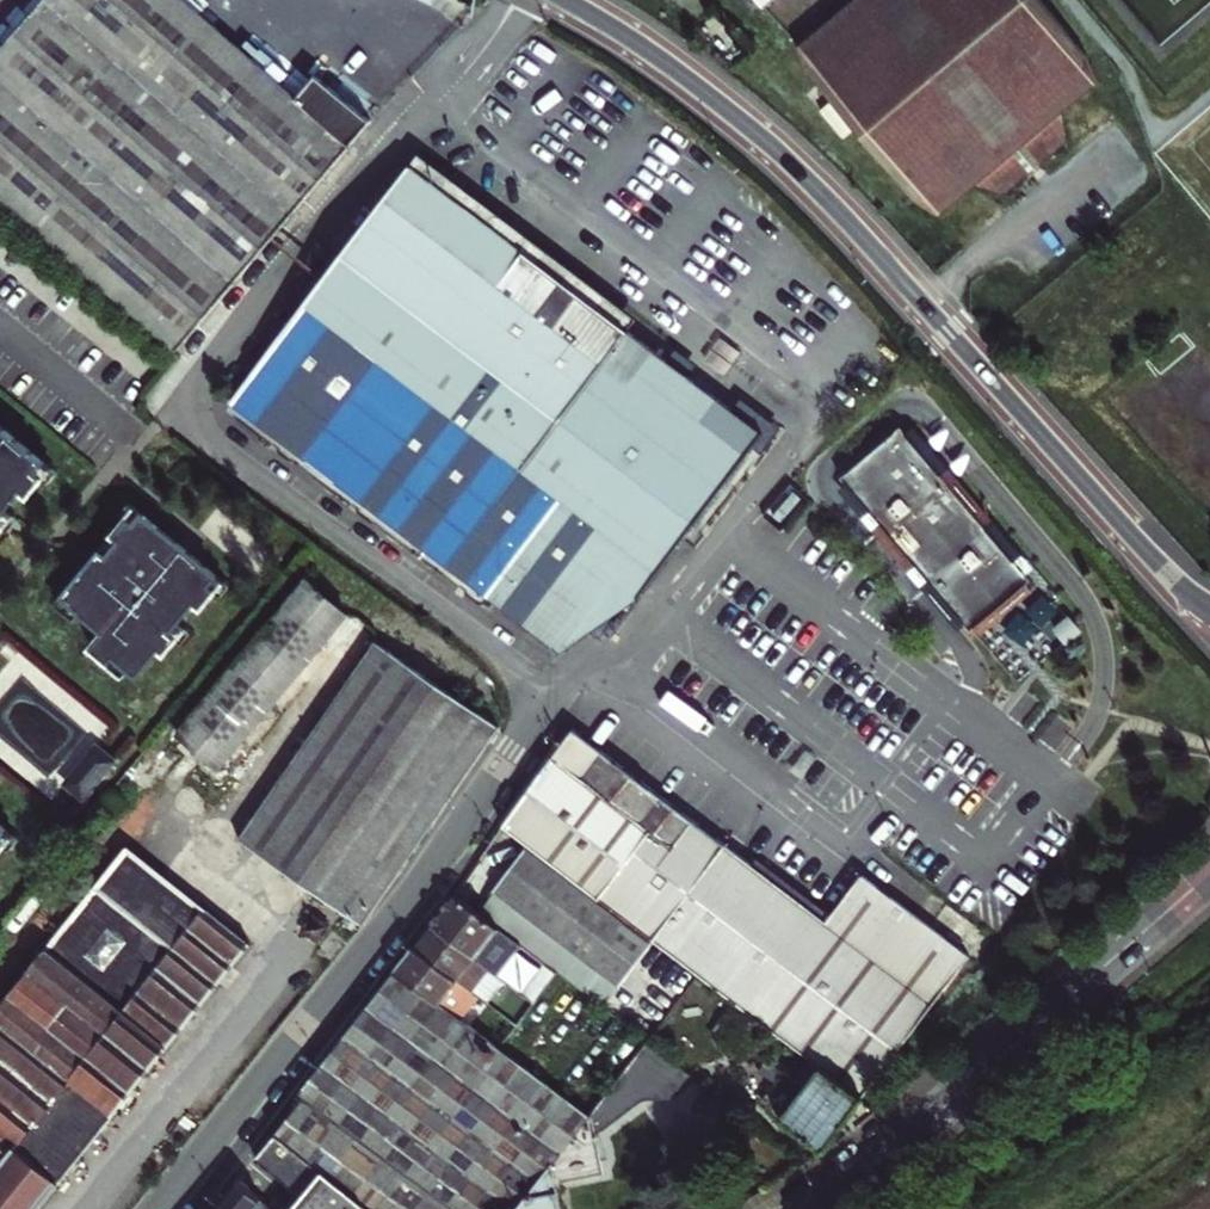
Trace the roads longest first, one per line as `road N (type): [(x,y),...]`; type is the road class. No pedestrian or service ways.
road 1 (secondary): [(1206,607),(802,175),(691,81),(569,0)]
road 2 (unclassified): [(175,1208),(437,875),(526,739),(538,692)]
road 3 (secondary): [(816,1208),(926,1125),(1209,873)]

